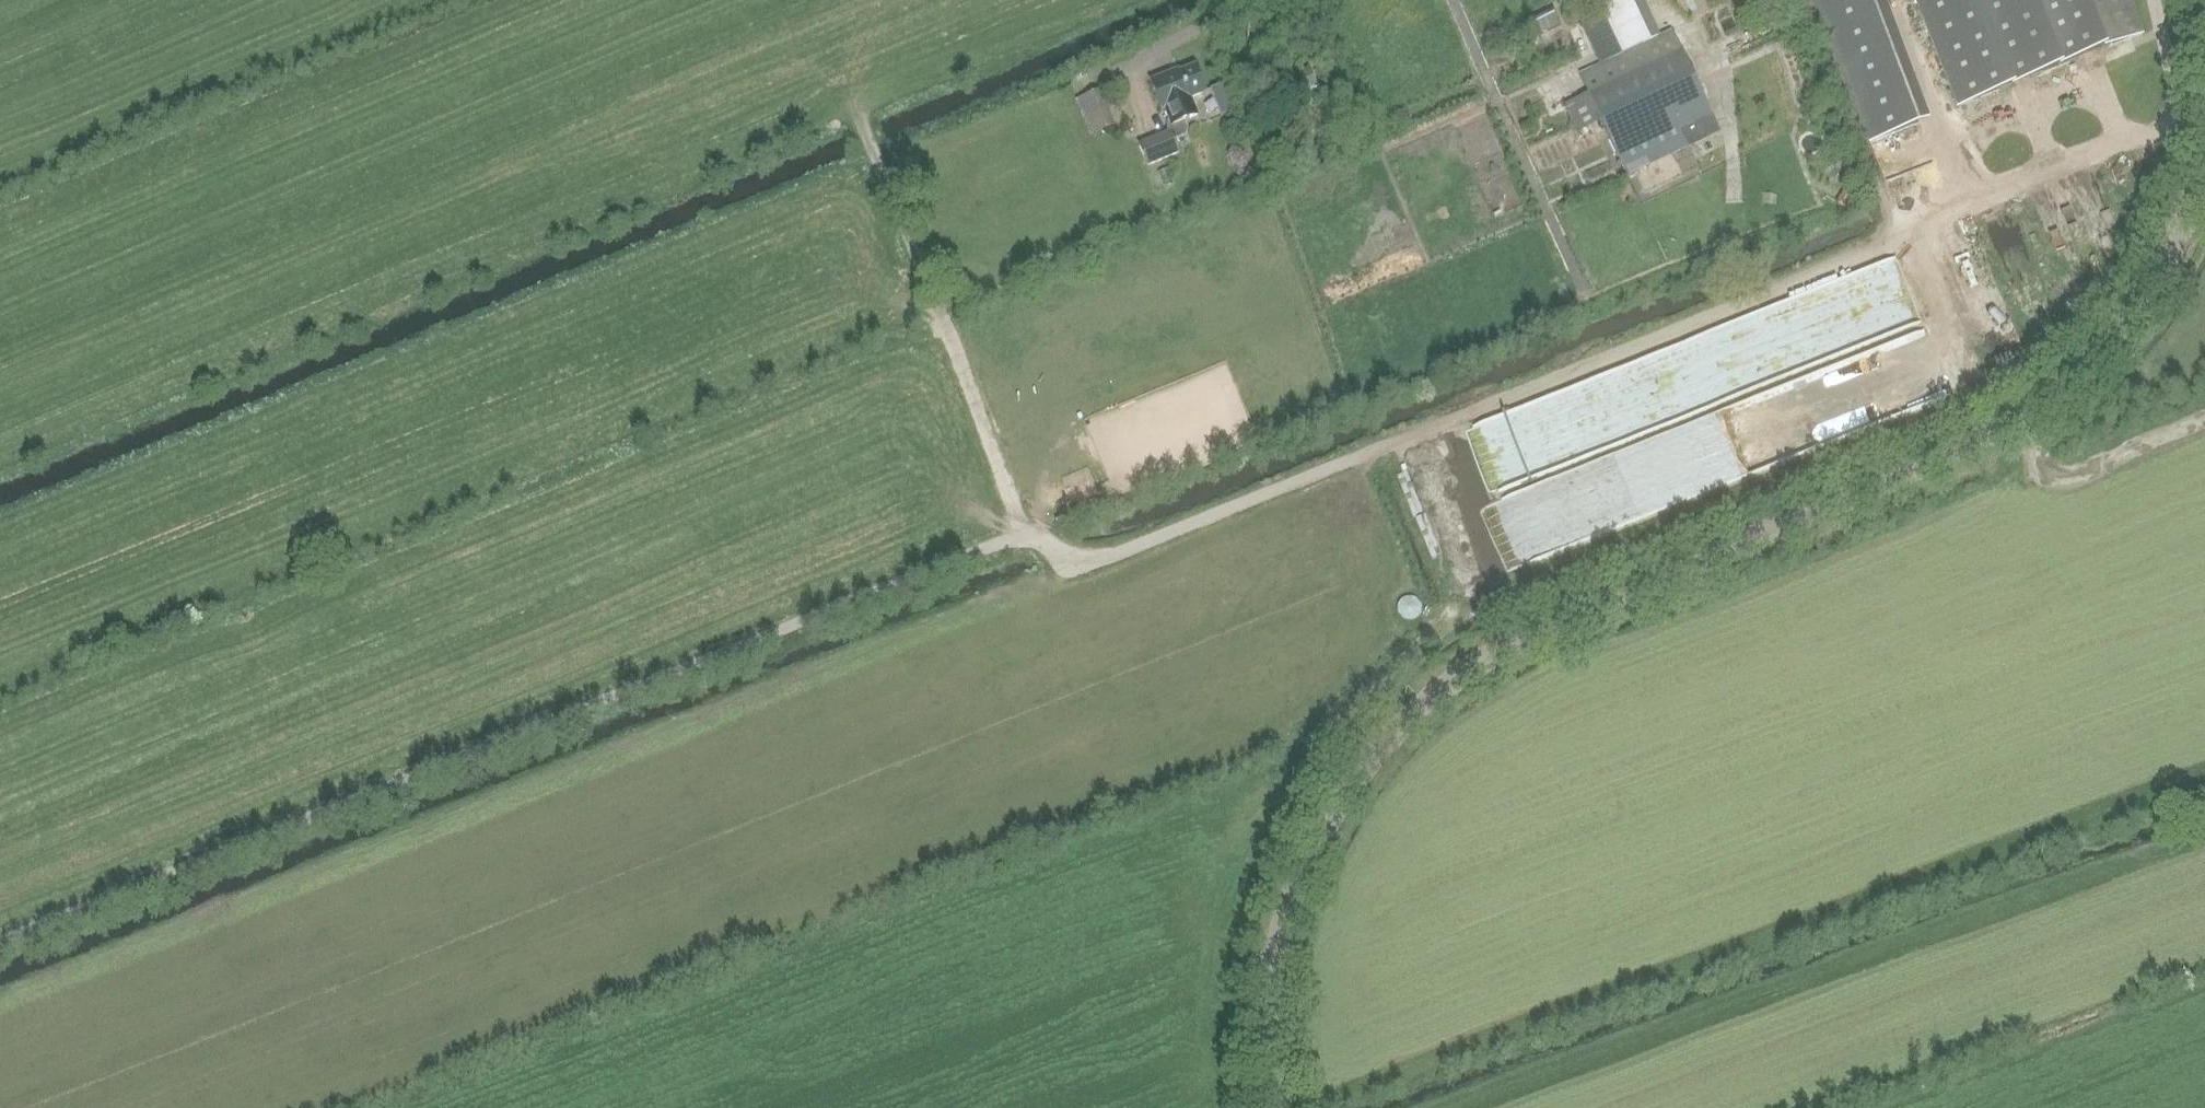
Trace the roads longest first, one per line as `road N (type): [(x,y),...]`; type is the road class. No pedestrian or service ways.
road 1 (tertiary): [(1277,1107),(1269,996),(1286,888),(1314,830),(1398,717),(1526,638),(1972,454),(2065,393),(2150,289),(2204,167)]

